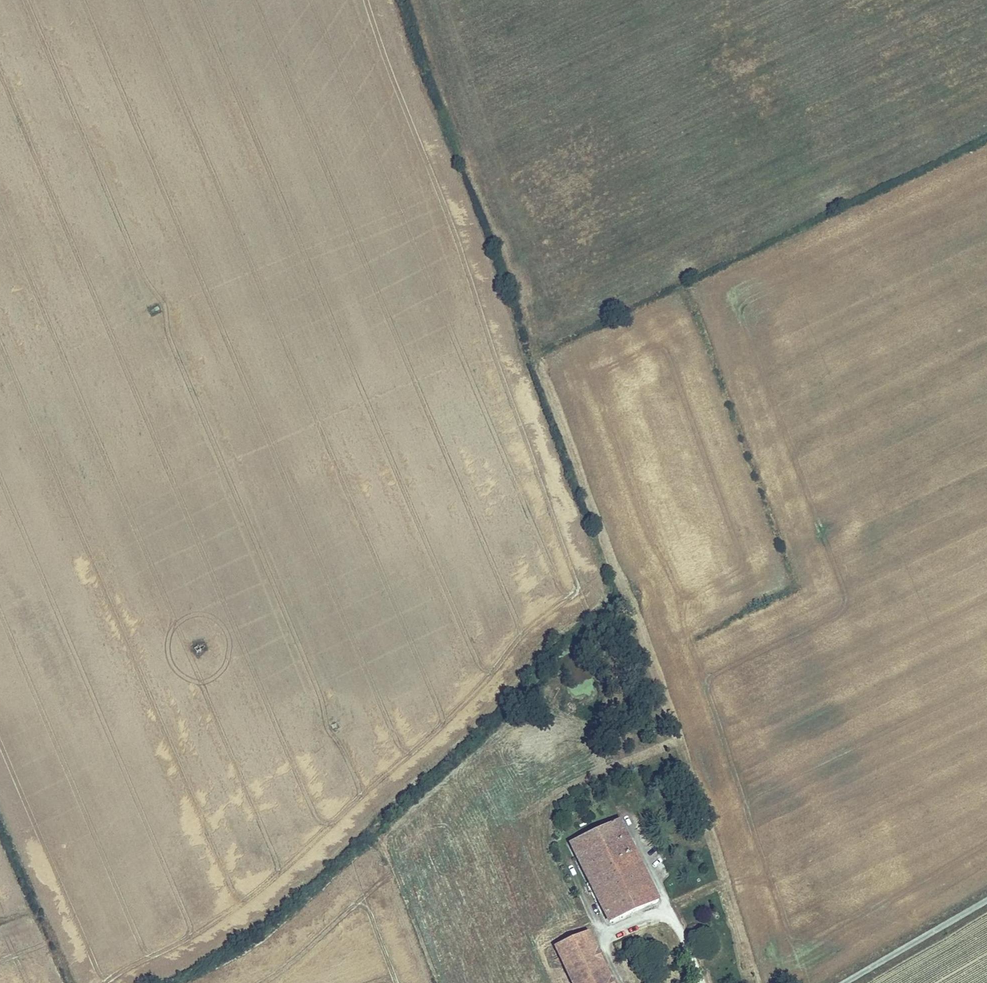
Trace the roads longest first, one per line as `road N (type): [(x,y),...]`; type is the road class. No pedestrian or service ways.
road 1 (track): [(986,899),(841,982)]

